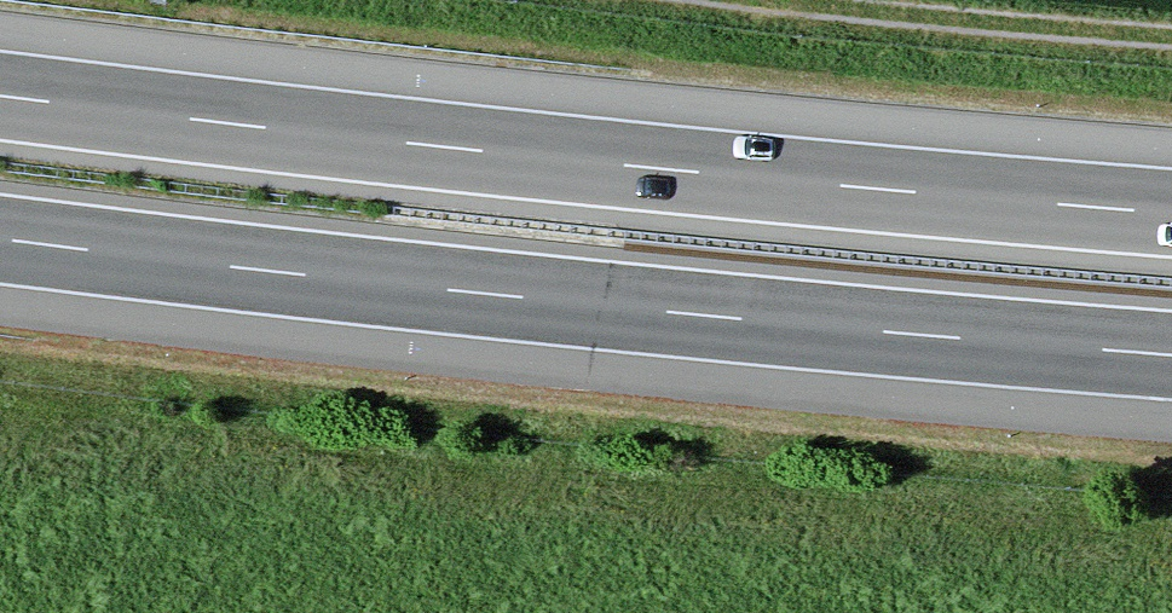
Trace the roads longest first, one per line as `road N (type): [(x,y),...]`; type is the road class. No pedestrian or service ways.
road 1 (motorway): [(1171,212),(478,150),(0,96)]
road 2 (motorway): [(0,239),(463,291),(1171,355)]
road 3 (track): [(779,0),(1171,36)]

